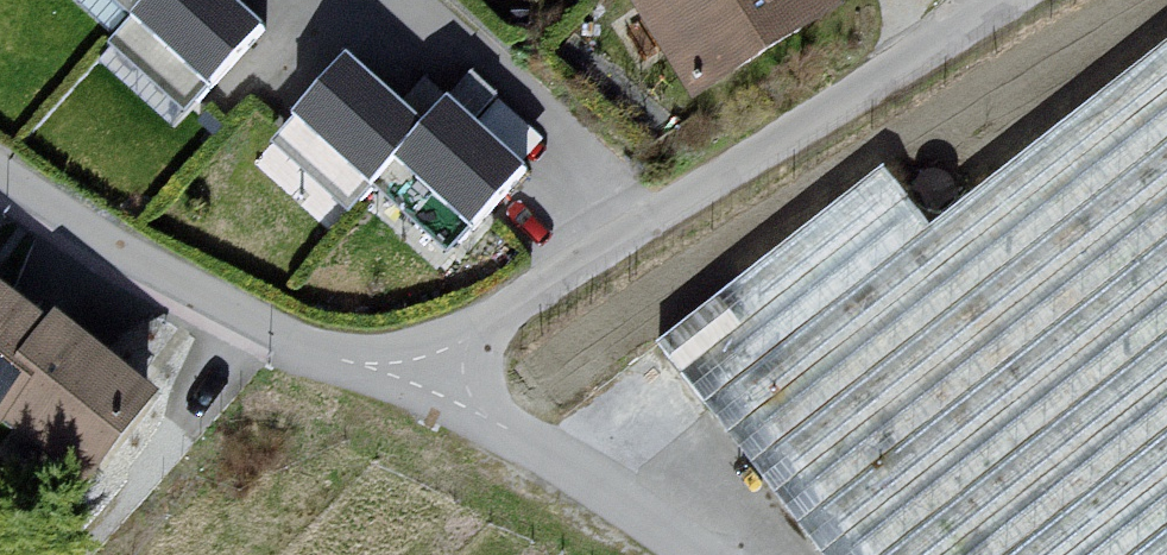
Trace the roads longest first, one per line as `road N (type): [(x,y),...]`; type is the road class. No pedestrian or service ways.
road 1 (residential): [(430,375),(1008,0)]
road 2 (residential): [(430,375),(238,346),(0,176)]
road 3 (residential): [(703,554),(430,375)]

